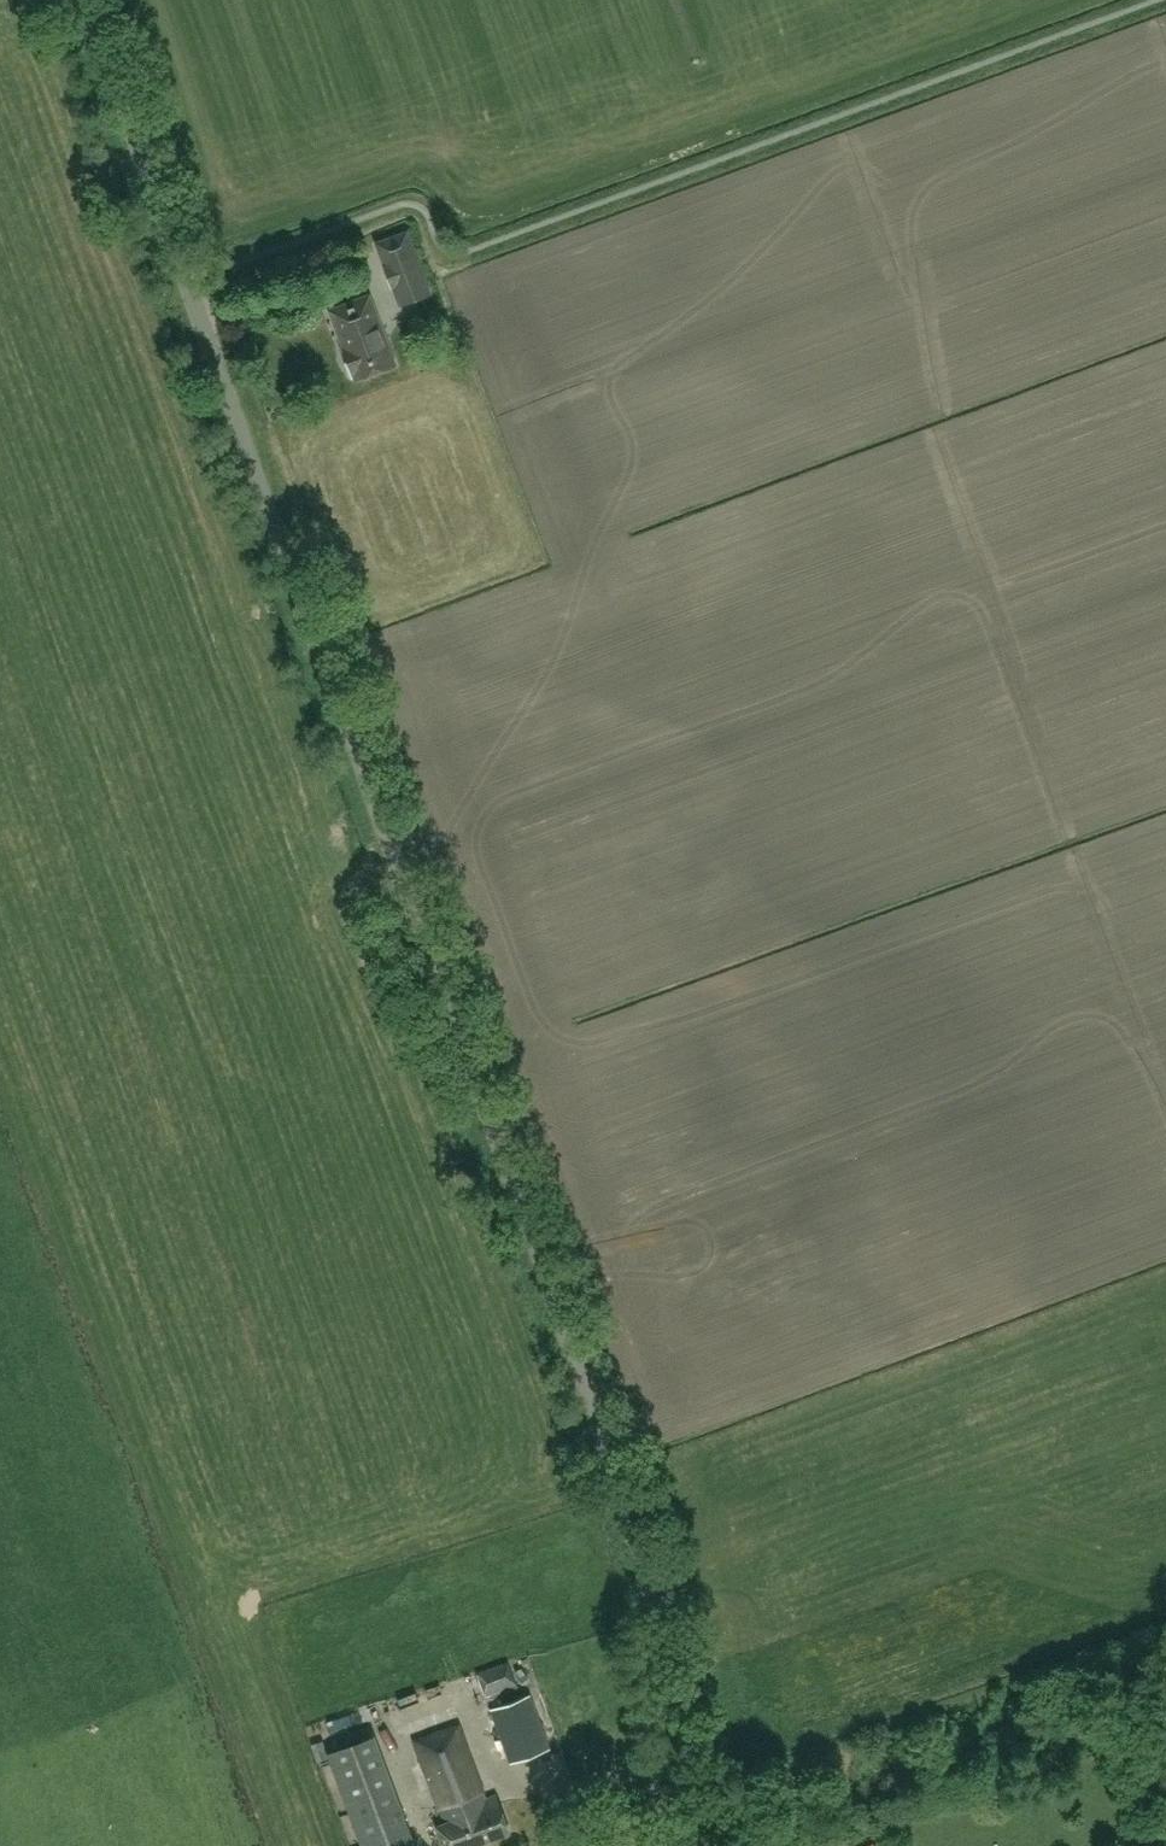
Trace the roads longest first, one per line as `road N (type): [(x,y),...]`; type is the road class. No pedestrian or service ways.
road 1 (unclassified): [(711,1845),(617,1472),(573,1333),(83,0)]

